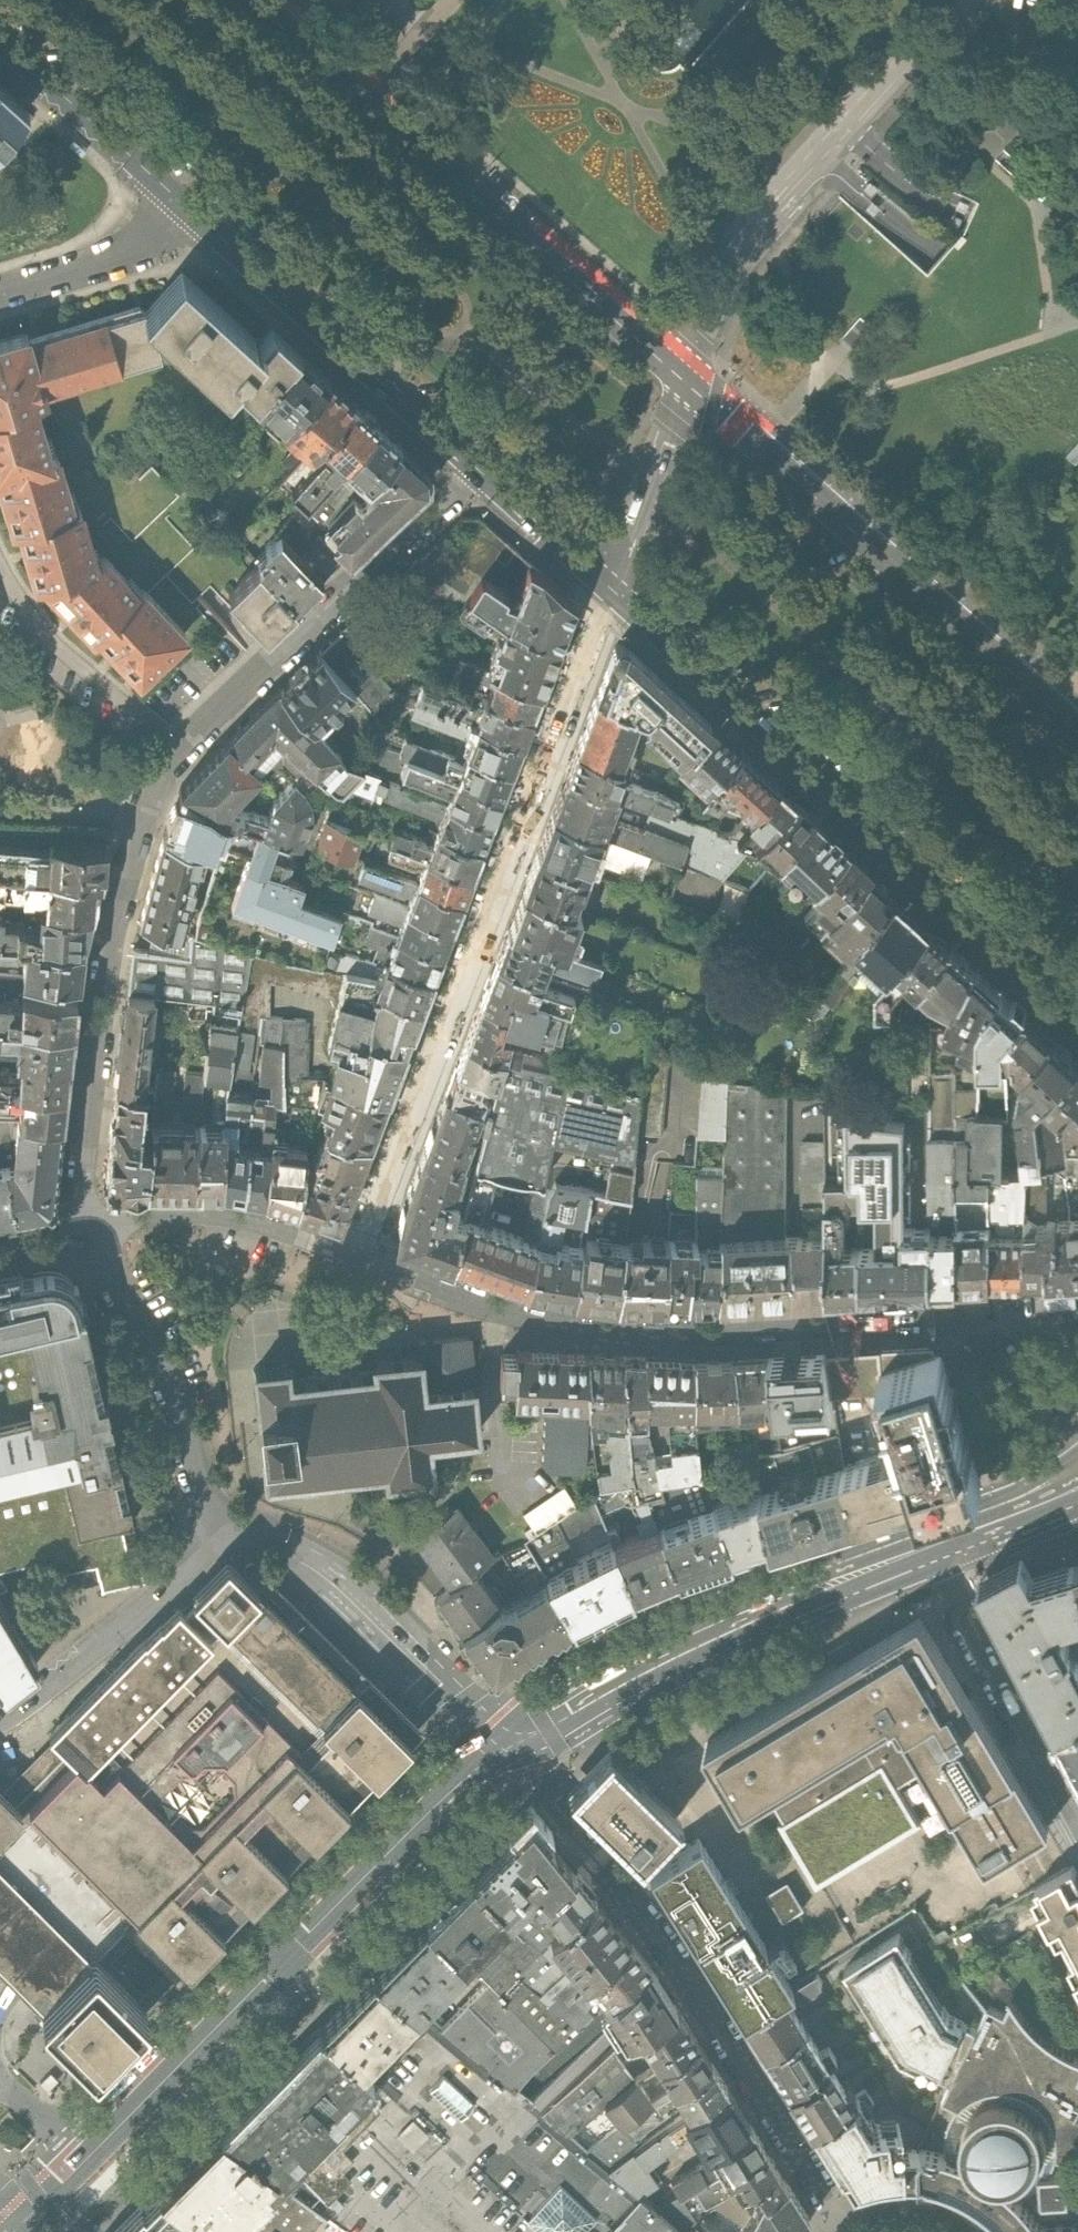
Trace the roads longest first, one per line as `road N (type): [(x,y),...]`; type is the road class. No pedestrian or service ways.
road 1 (residential): [(86,1231),(112,945),(138,845),(162,788),(189,744),(478,467)]
road 2 (residential): [(1057,1462),(986,1346),(961,1323),(568,1325),(455,1298),(359,1260)]
road 3 (residential): [(359,1260),(602,610)]
road 4 (tertiary): [(20,2231),(402,1838),(507,1750)]
road 5 (primary): [(610,588),(1077,1013)]
road 6 (residential): [(507,1750),(629,1894),(839,2208)]
road 7 (primary): [(684,373),(262,0)]
road 8 (primary): [(1077,721),(684,373)]
road 9 (tertiary): [(507,1750),(560,1713),(744,1616),(932,1544)]
road 10 (primary): [(187,205),(478,467)]
road 11 (residential): [(226,1537),(271,1543),(330,1578),(507,1750)]
road 12 (residential): [(226,1537),(177,1409),(86,1231)]
road 13 (residential): [(1077,1814),(932,1544)]
road 14 (residential): [(226,1537),(0,1717)]
road 15 (residential): [(359,1260),(275,1229),(200,1221),(86,1231)]
road 16 (primary): [(0,36),(187,205)]
road 17 (primary): [(684,373),(666,444),(610,588)]
road 18 (residential): [(0,289),(134,249),(187,205)]
road 19 (primary): [(478,467),(610,588)]
road 20 (residential): [(980,2231),(949,2204),(918,2197),(879,2196),(839,2208)]

